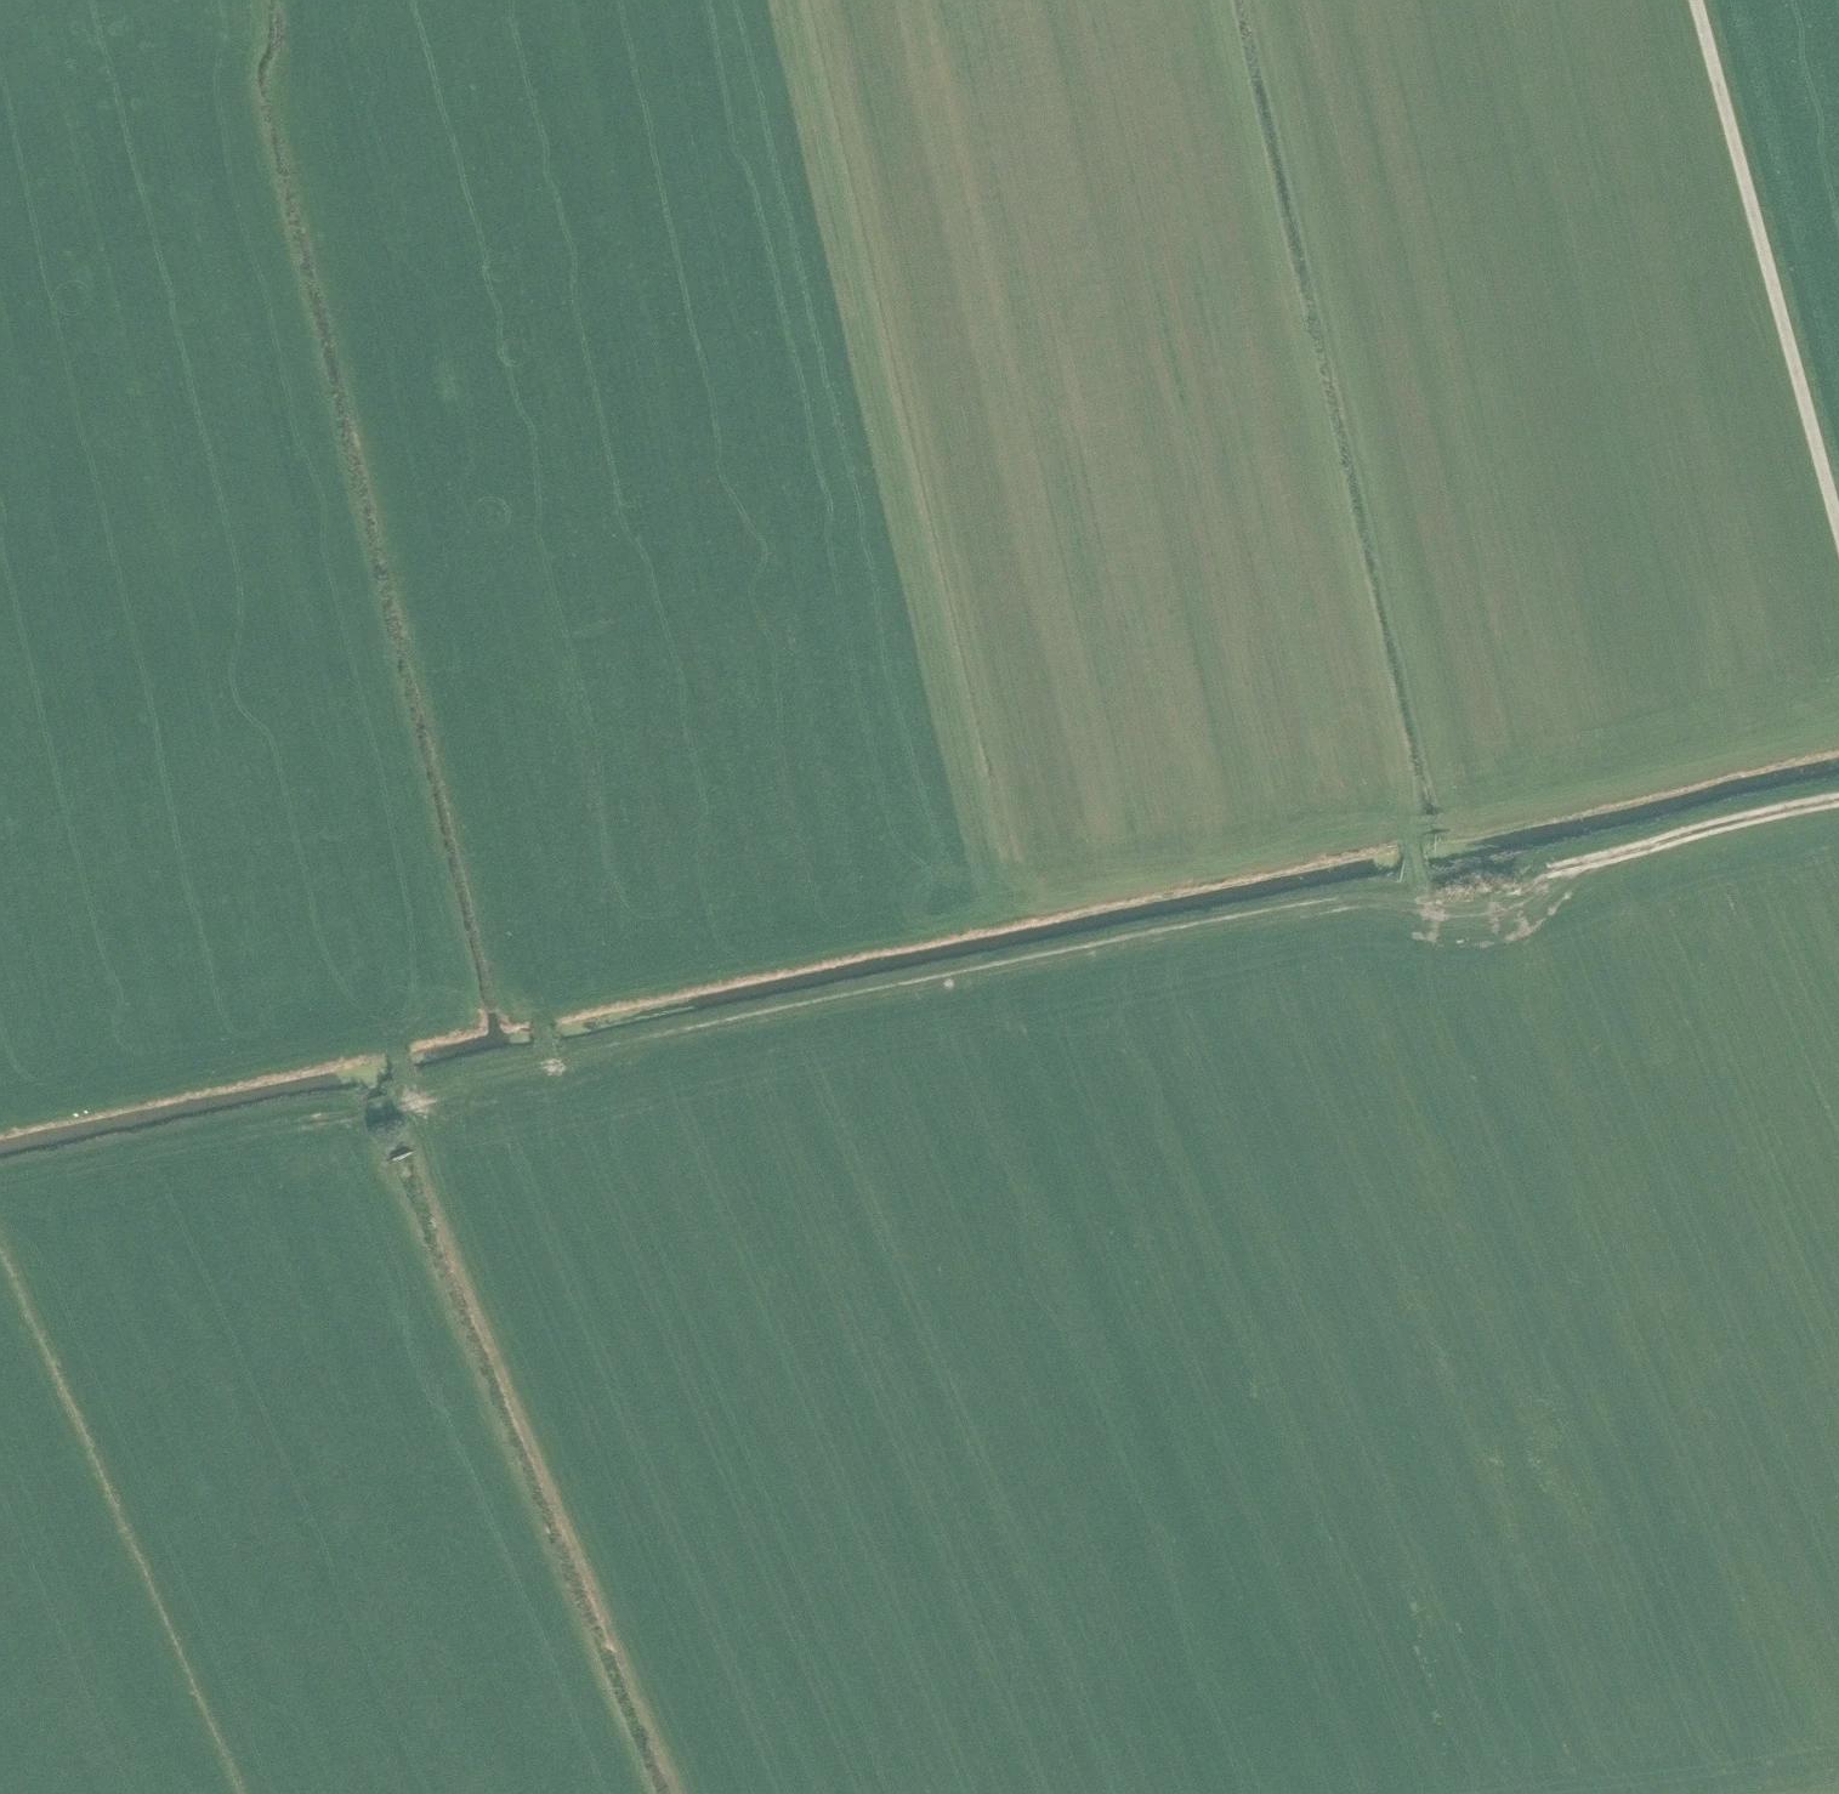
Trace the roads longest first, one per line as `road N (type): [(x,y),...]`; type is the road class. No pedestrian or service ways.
road 1 (track): [(1838,802),(1526,875),(725,1034),(558,1078),(406,1099),(394,1038)]
road 2 (unclassified): [(1838,533),(1696,0)]

